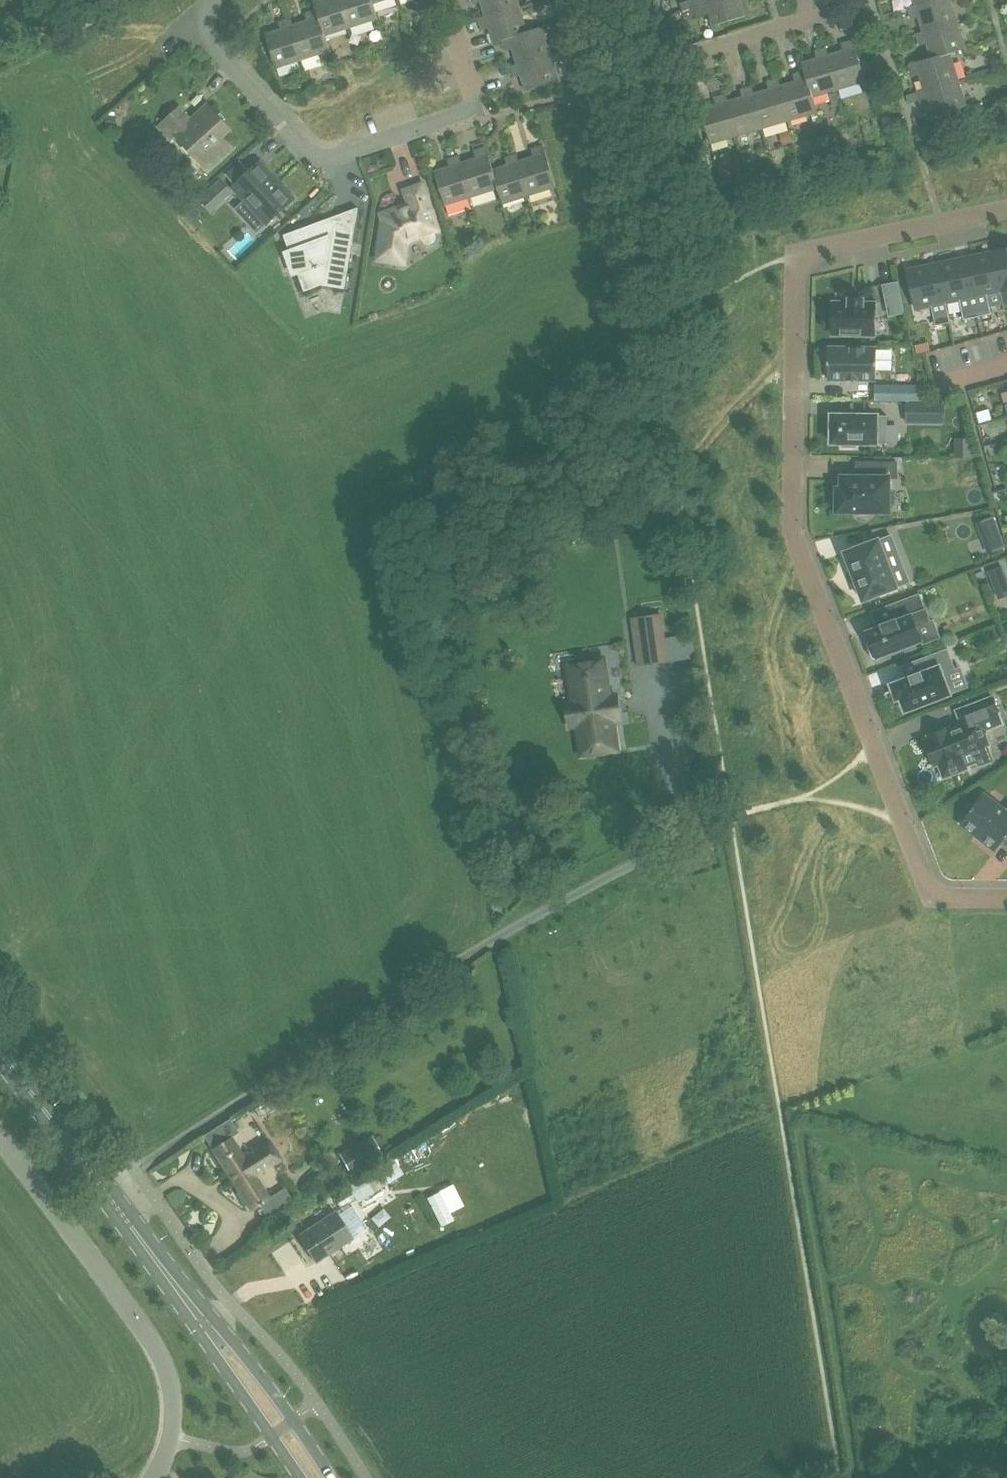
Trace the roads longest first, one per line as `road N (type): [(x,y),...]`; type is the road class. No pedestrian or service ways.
road 1 (residential): [(1006,896),(932,895),(792,533),(796,273),(806,257),(1006,208)]
road 2 (residential): [(186,24),(52,142),(25,253),(180,630)]
road 3 (residential): [(186,24),(288,133),(323,157),(475,109),(443,0)]
road 4 (unclassified): [(0,1137),(160,1355),(174,1410),(153,1477)]
road 5 (primary): [(331,1477),(216,1320),(104,1189)]
road 6 (primary): [(104,1189),(300,1477)]
road 7 (residential): [(180,630),(0,723)]
road 8 (primary): [(104,1189),(0,1051)]
road 9 (residential): [(678,57),(815,18),(809,0)]

